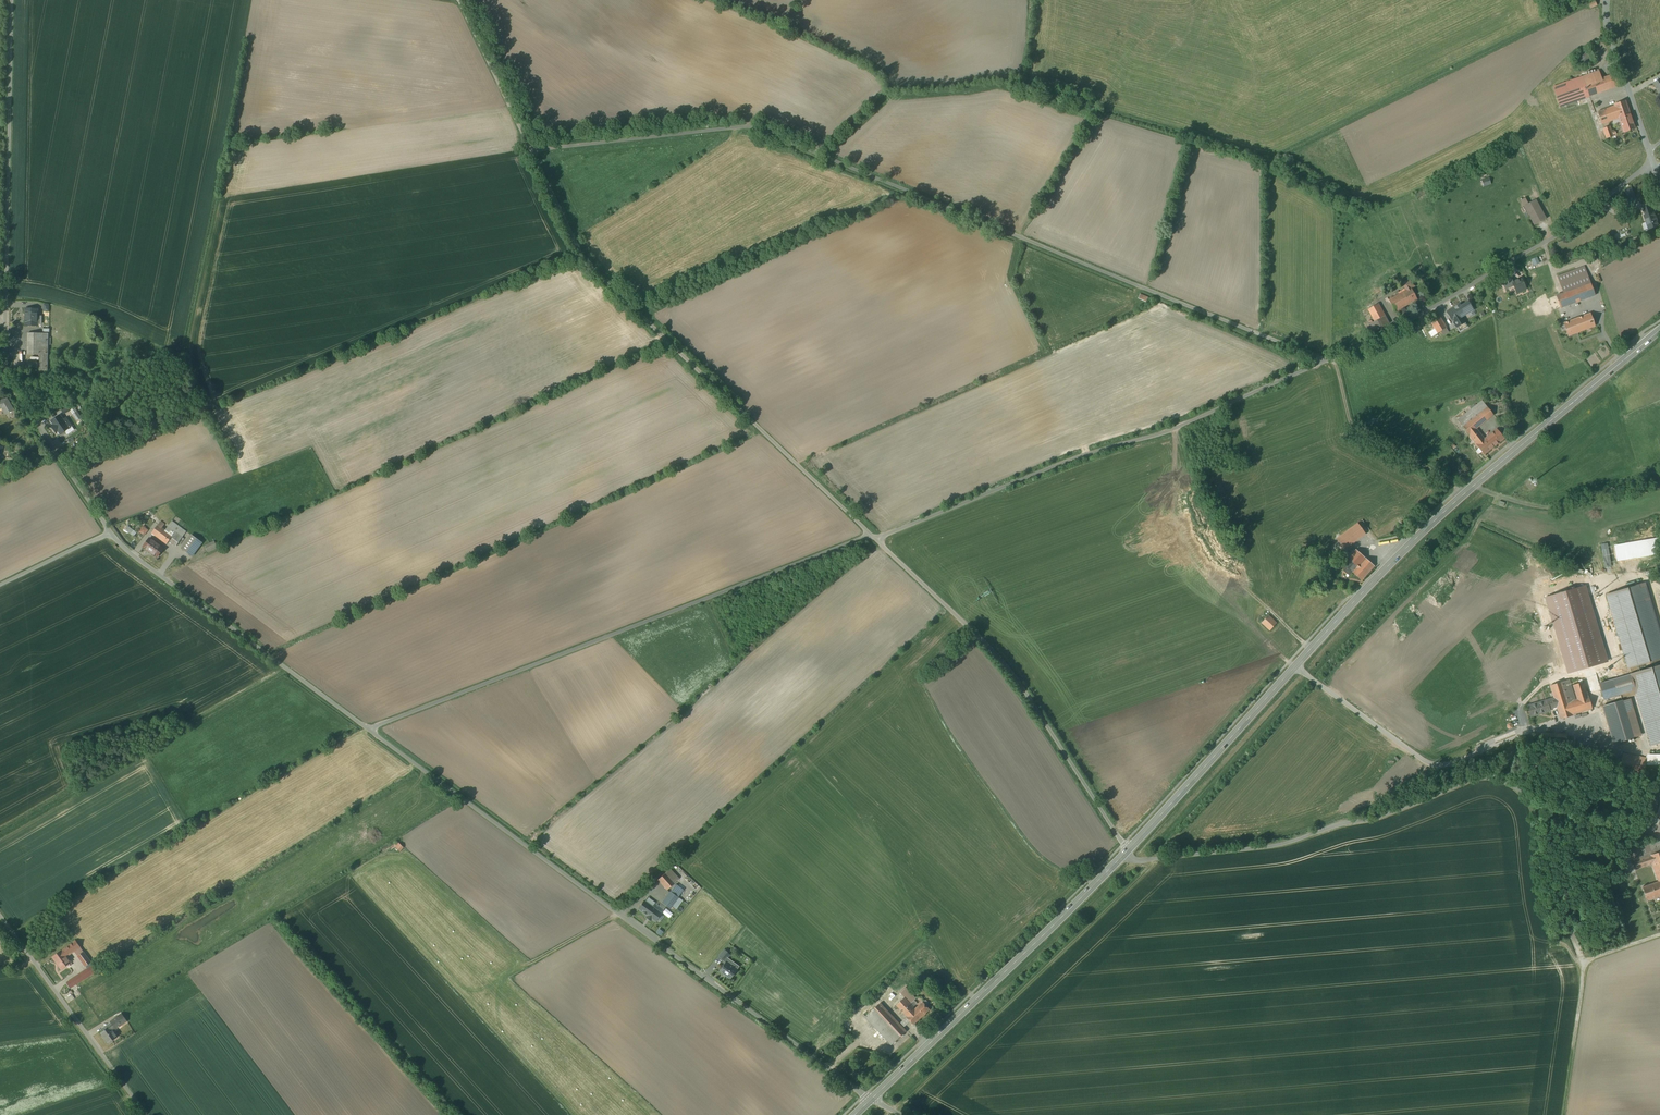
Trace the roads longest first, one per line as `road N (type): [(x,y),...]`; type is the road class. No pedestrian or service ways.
road 1 (unclassified): [(528,144),(739,126),(797,139),(1334,356)]
road 2 (secondary): [(1126,852),(1424,530),(1659,330)]
road 3 (unclassified): [(376,726),(872,1098)]
road 4 (unclassified): [(12,0),(3,375),(111,528)]
road 5 (unclassified): [(869,534),(376,726)]
road 6 (unclassified): [(528,144),(585,268),(869,534)]
road 7 (unclassified): [(1334,356),(1147,438),(874,538)]
road 8 (unclassified): [(874,538),(997,654),(1126,852)]
road 9 (unclassified): [(1653,156),(1552,235),(1334,356)]
road 10 (secondary): [(872,1098),(1126,852)]
road 11 (unclassified): [(111,528),(376,726)]
road 12 (unclassified): [(0,912),(148,1114)]
road 13 (residential): [(1612,0),(1653,156)]
road 14 (unclassified): [(461,0),(528,144)]
road 15 (unclassified): [(111,528),(0,583)]

